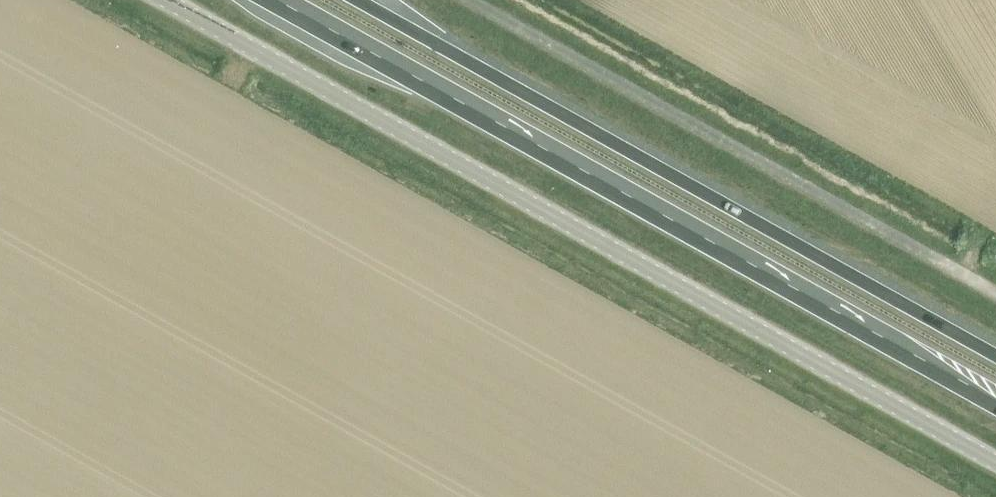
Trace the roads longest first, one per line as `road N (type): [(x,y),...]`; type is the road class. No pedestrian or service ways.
road 1 (unclassified): [(166,0),(995,461)]
road 2 (trunk): [(277,0),(995,406)]
road 3 (trunk): [(995,353),(361,0)]
road 4 (unclassified): [(478,0),(995,292)]

